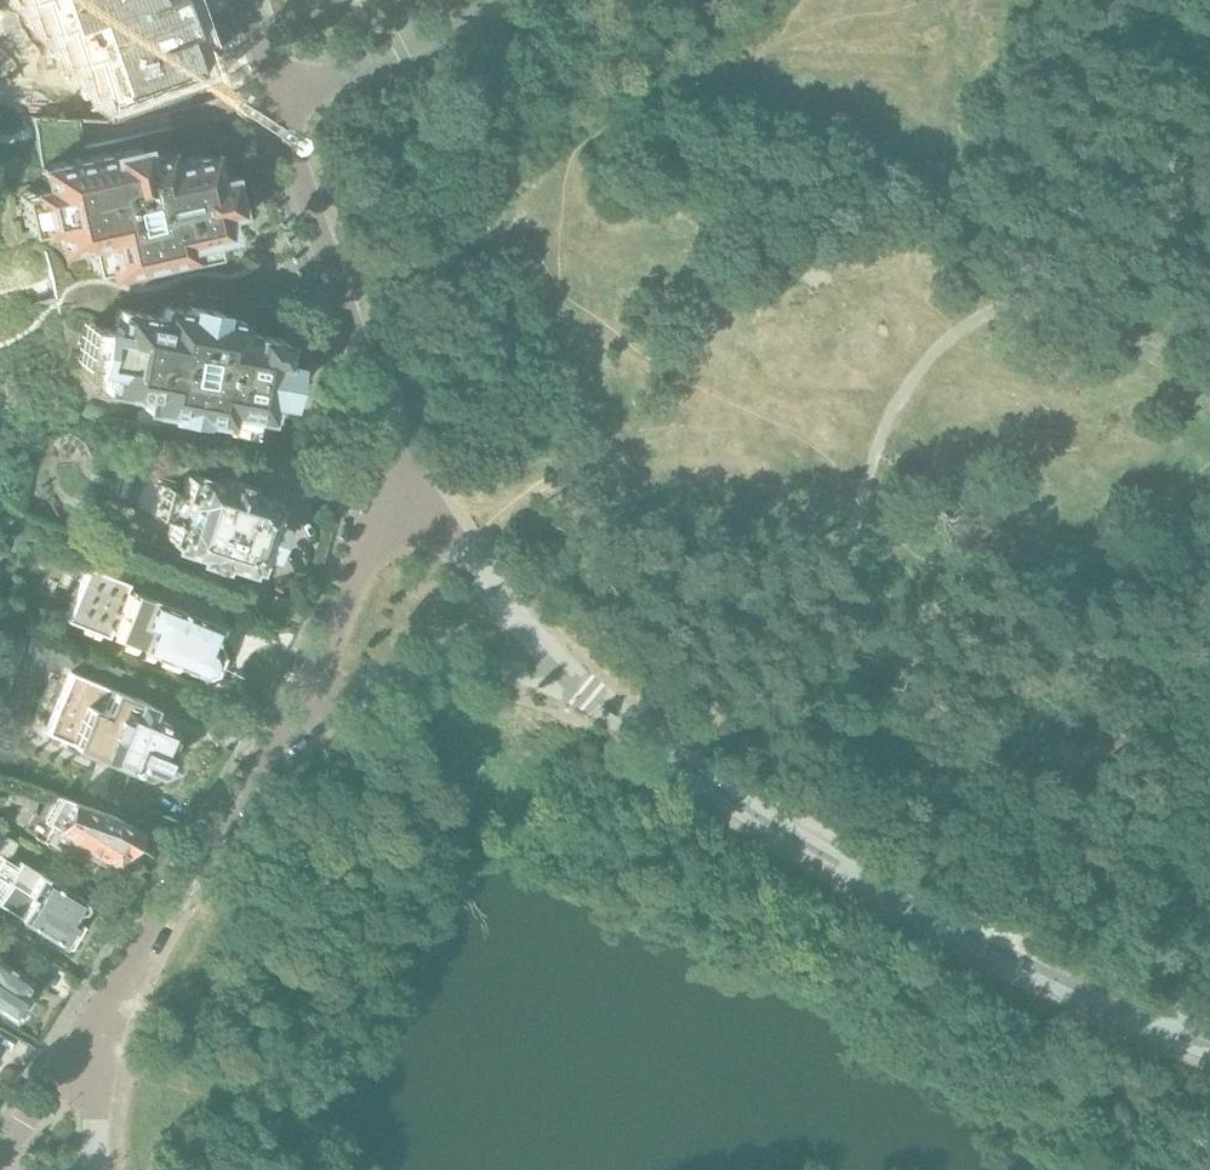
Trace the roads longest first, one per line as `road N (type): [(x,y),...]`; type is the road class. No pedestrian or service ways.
road 1 (residential): [(550,667),(786,833),(1101,1003),(1209,1045)]
road 2 (residential): [(0,1162),(201,850),(311,697)]
road 3 (residential): [(383,423),(279,106)]
road 4 (residential): [(383,423),(550,667)]
road 5 (residential): [(311,697),(359,562),(383,423)]
road 6 (residential): [(311,697),(421,670),(550,667)]
road 7 (residential): [(279,106),(490,0)]

